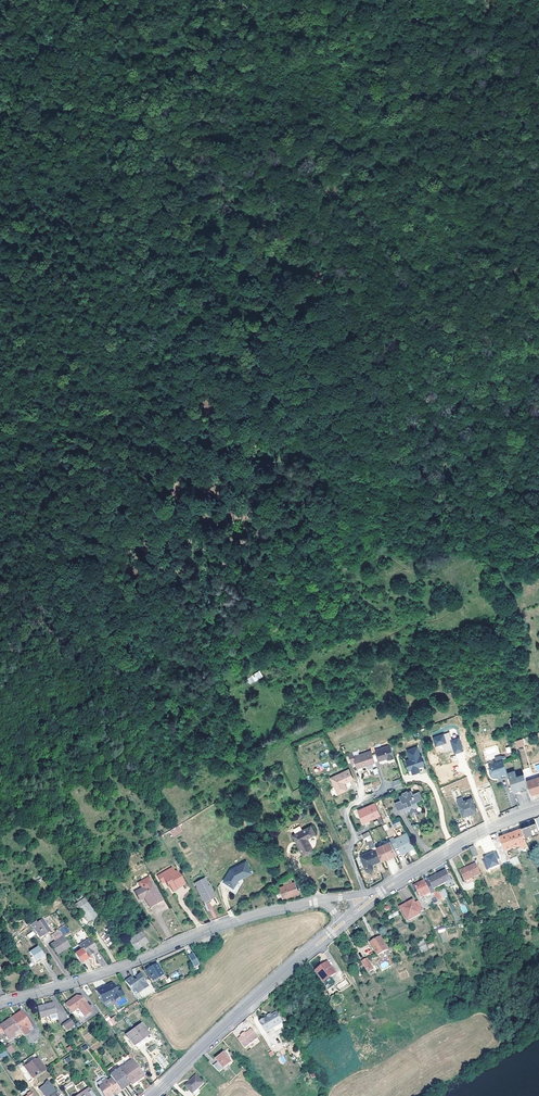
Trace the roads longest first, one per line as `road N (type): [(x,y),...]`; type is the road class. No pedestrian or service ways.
road 1 (residential): [(310,903),(233,921),(138,963),(0,1004)]
road 2 (tertiary): [(152,1095),(242,1008),(329,938)]
road 3 (tertiary): [(387,891),(463,839),(538,808)]
road 4 (track): [(119,0),(0,50)]

